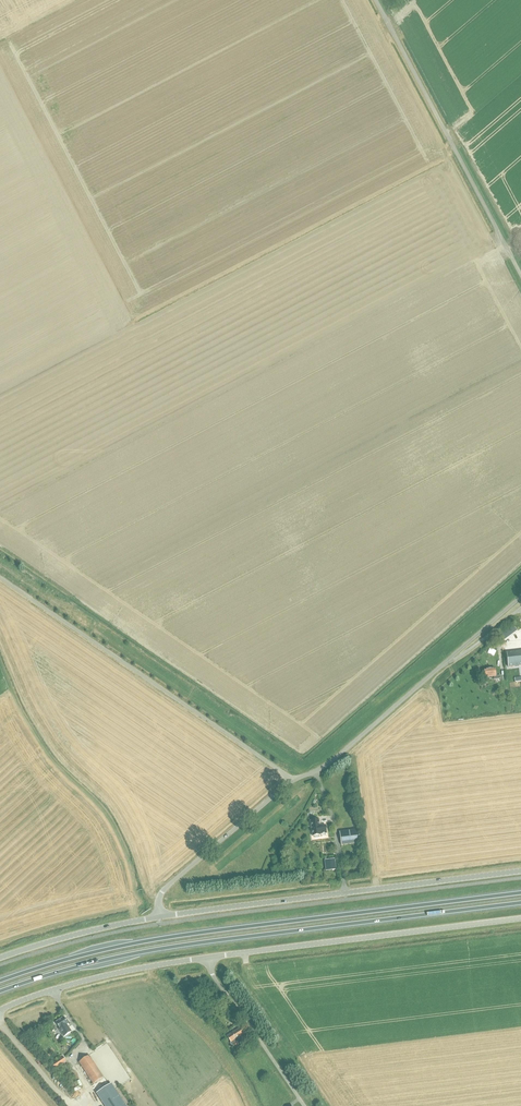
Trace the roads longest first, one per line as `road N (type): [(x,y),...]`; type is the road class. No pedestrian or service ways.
road 1 (trunk): [(520,893),(145,941),(0,981)]
road 2 (trunk): [(0,991),(170,947),(520,903)]
road 3 (unclassified): [(159,916),(520,871)]
road 4 (unclassified): [(292,780),(0,577)]
road 5 (unclassified): [(209,957),(520,919)]
road 6 (unclassified): [(520,275),(376,0)]
road 7 (unclassified): [(292,780),(329,763),(520,595)]
road 8 (unclassified): [(0,1010),(108,975),(209,957)]
road 9 (unclassified): [(159,916),(169,885),(292,780)]
road 10 (unclassified): [(304,1105),(212,974),(209,957)]
road 11 (unclassified): [(0,958),(159,916)]

